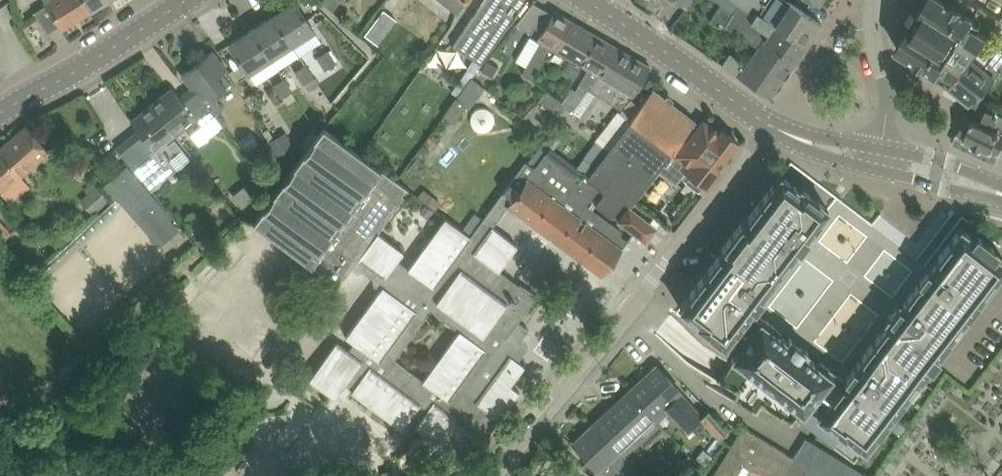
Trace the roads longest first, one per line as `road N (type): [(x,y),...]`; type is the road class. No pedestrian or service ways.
road 1 (residential): [(495,475),(772,124)]
road 2 (tertiary): [(772,124),(587,0)]
road 3 (tertiary): [(0,113),(186,0)]
road 4 (residential): [(885,149),(876,0)]
road 5 (tertiary): [(1001,192),(961,167),(885,149)]
road 6 (tertiary): [(881,169),(1001,193)]

